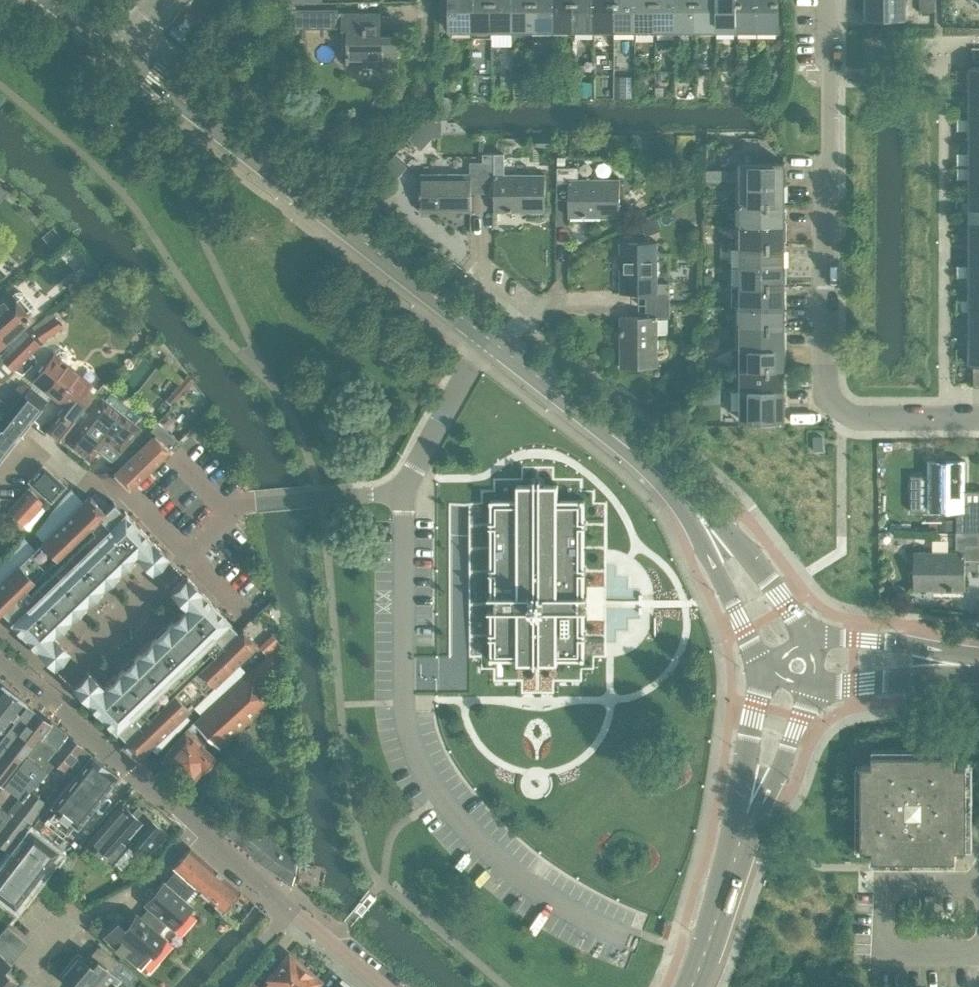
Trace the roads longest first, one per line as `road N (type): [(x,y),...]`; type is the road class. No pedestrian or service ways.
road 1 (tertiary): [(491,340),(124,54)]
road 2 (residential): [(384,986),(43,700)]
road 3 (residential): [(825,393),(828,0)]
road 4 (unclassified): [(491,340),(409,490),(246,502)]
road 5 (residential): [(43,700),(246,502)]
road 6 (tertiary): [(692,509),(491,340)]
road 7 (residential): [(978,884),(886,883),(883,951),(978,952)]
road 8 (tertiary): [(692,986),(750,809)]
road 9 (tertiary): [(804,643),(781,595),(741,547),(692,509)]
road 10 (tertiary): [(692,509),(745,630),(775,662)]
road 11 (residential): [(825,393),(857,418),(978,419)]
road 12 (tertiary): [(963,665),(868,640),(812,647)]
road 13 (tertiary): [(817,676),(866,683),(963,665)]
road 14 (tertiary): [(778,677),(762,689),(752,718),(750,809)]
road 15 (tertiary): [(750,809),(796,731),(806,686)]

